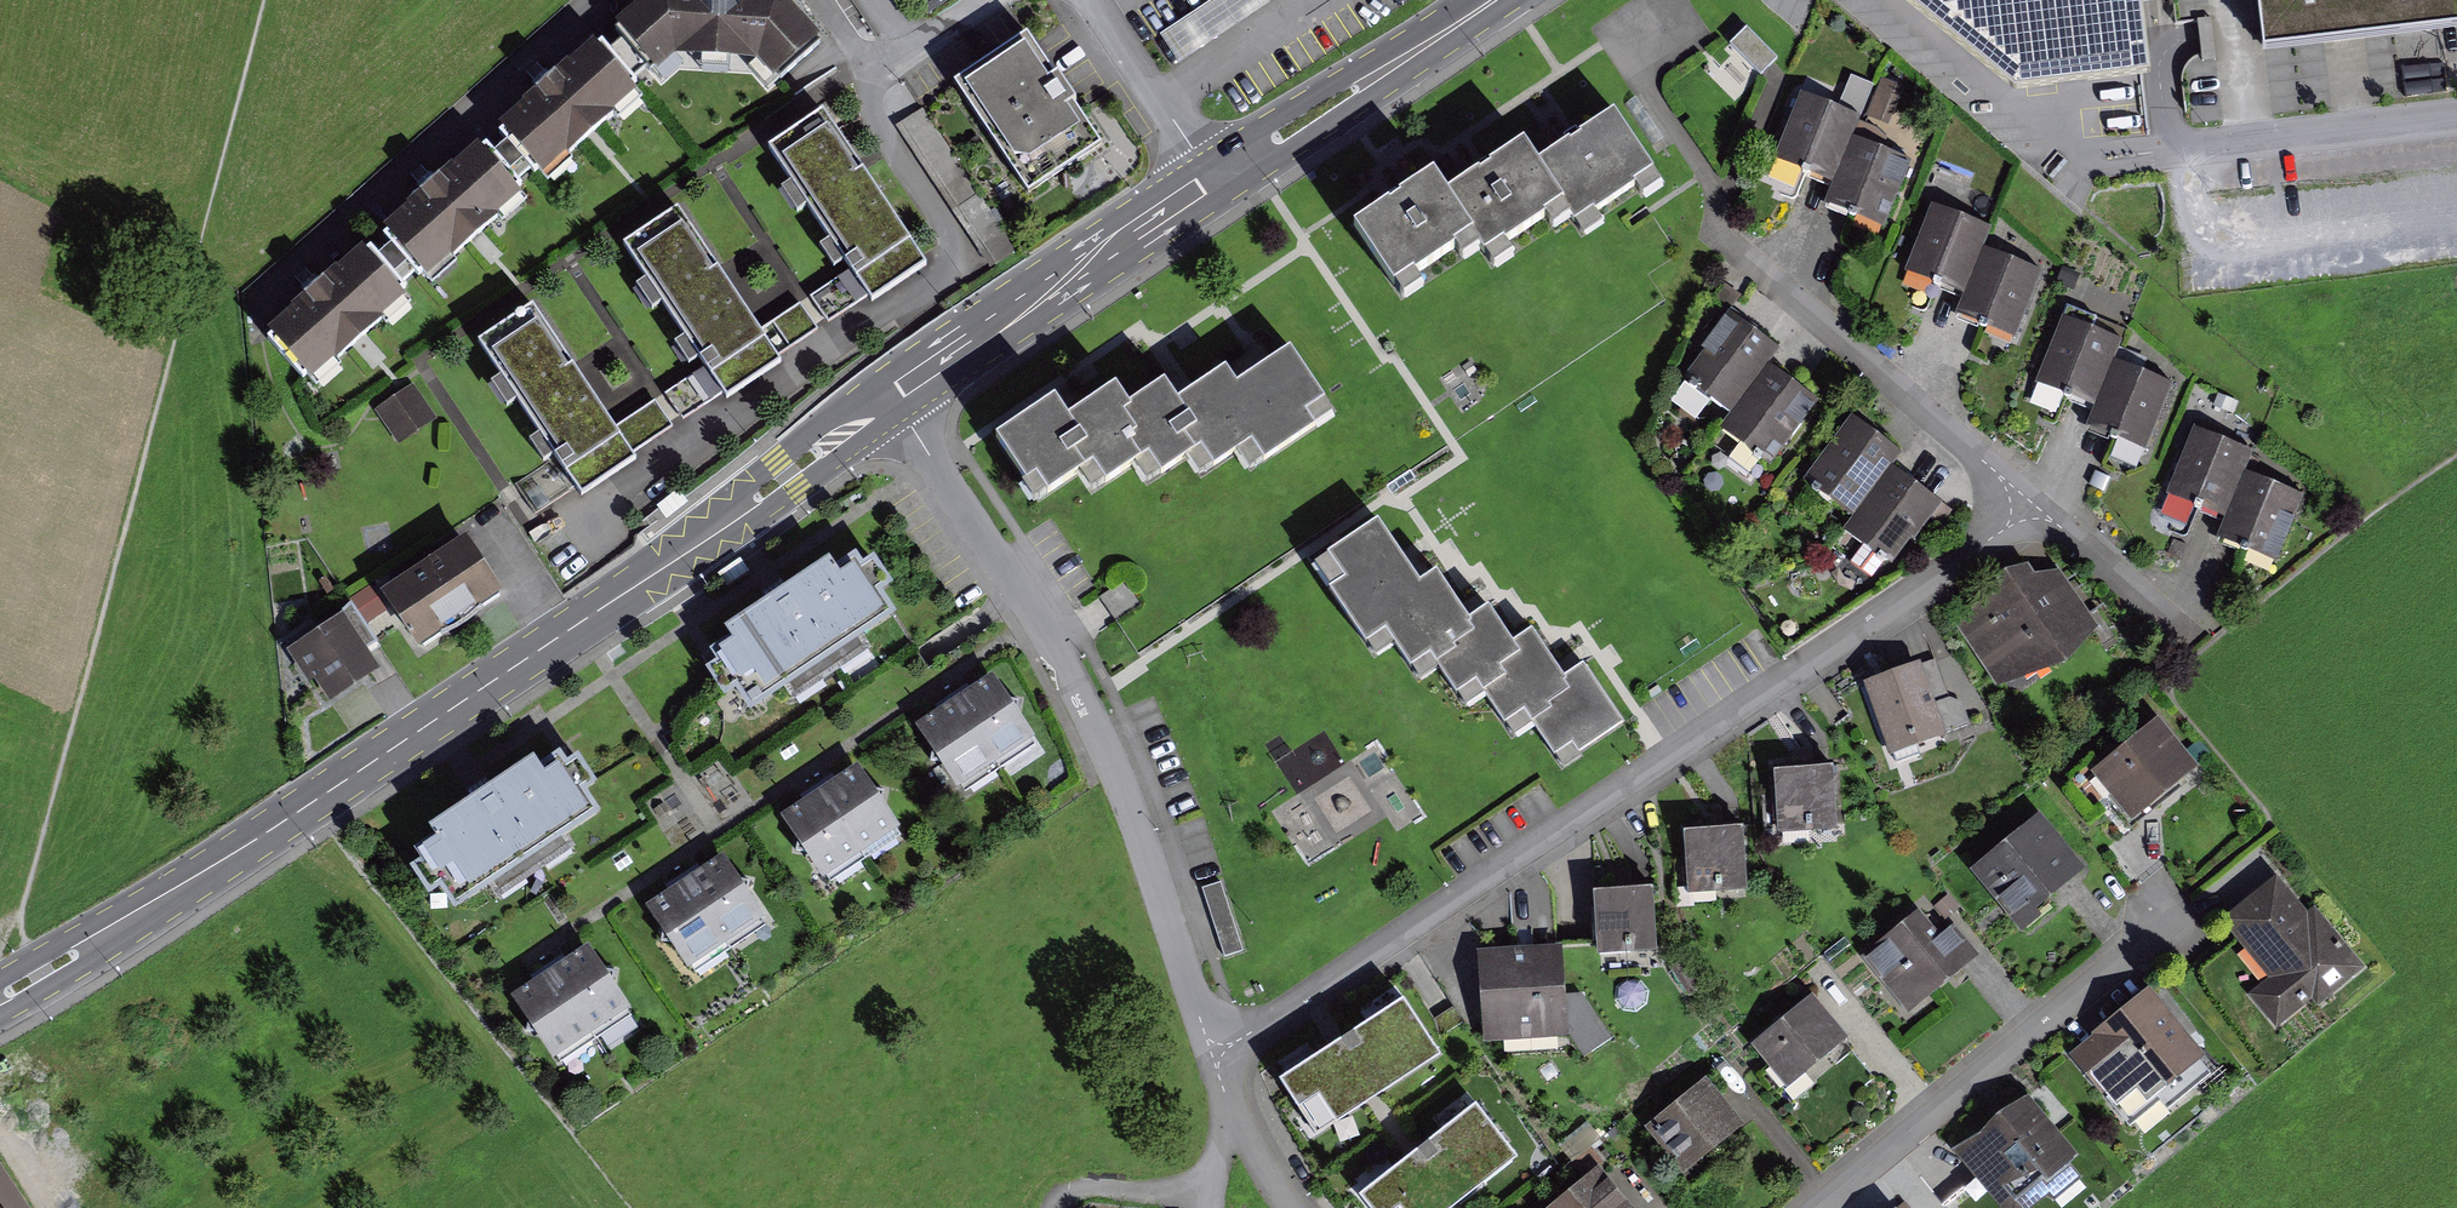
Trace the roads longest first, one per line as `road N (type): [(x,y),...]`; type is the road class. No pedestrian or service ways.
road 1 (secondary): [(0,998),(313,802),(668,563),(891,401)]
road 2 (residential): [(1220,1047),(2042,498)]
road 3 (residential): [(891,401),(1043,623),(1086,700),(1220,1047)]
road 4 (residential): [(578,519),(961,251),(868,111),(879,64)]
road 5 (residential): [(604,0),(265,298)]
road 6 (residential): [(2169,924),(1819,1207)]
road 7 (secondary): [(891,401),(1214,185)]
road 8 (residential): [(2042,498),(1752,243)]
road 9 (secondary): [(1219,181),(1516,0)]
road 10 (secondary): [(1471,0),(1274,125),(1219,181)]
road 11 (residential): [(2456,112),(2178,140)]
road 12 (residential): [(1095,0),(1214,185)]
road 13 (residential): [(2042,498),(2192,616)]
road 14 (residential): [(1300,1207),(1220,1047)]
road 15 (residential): [(879,64),(989,0)]

